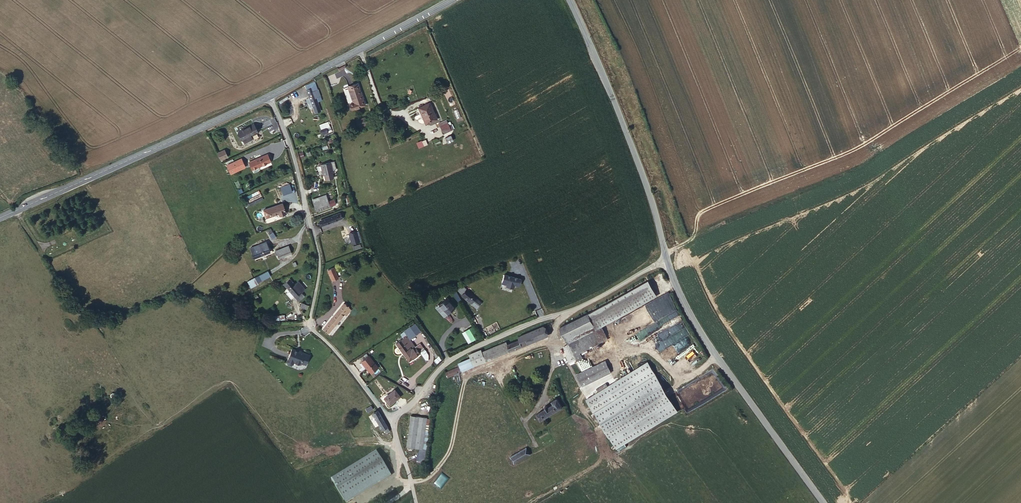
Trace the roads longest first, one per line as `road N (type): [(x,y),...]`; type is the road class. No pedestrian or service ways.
road 1 (unclassified): [(268,95),(315,243),(310,327),(390,415)]
road 2 (unclassified): [(390,415),(456,353),(573,309),(667,255)]
road 3 (tertiary): [(826,502),(707,343),(667,255)]
road 4 (tertiary): [(0,218),(268,95)]
road 5 (tertiary): [(667,255),(611,84),(567,0)]
road 6 (tertiary): [(268,95),(448,0)]
road 7 (track): [(410,482),(431,476),(451,450),(465,384)]

